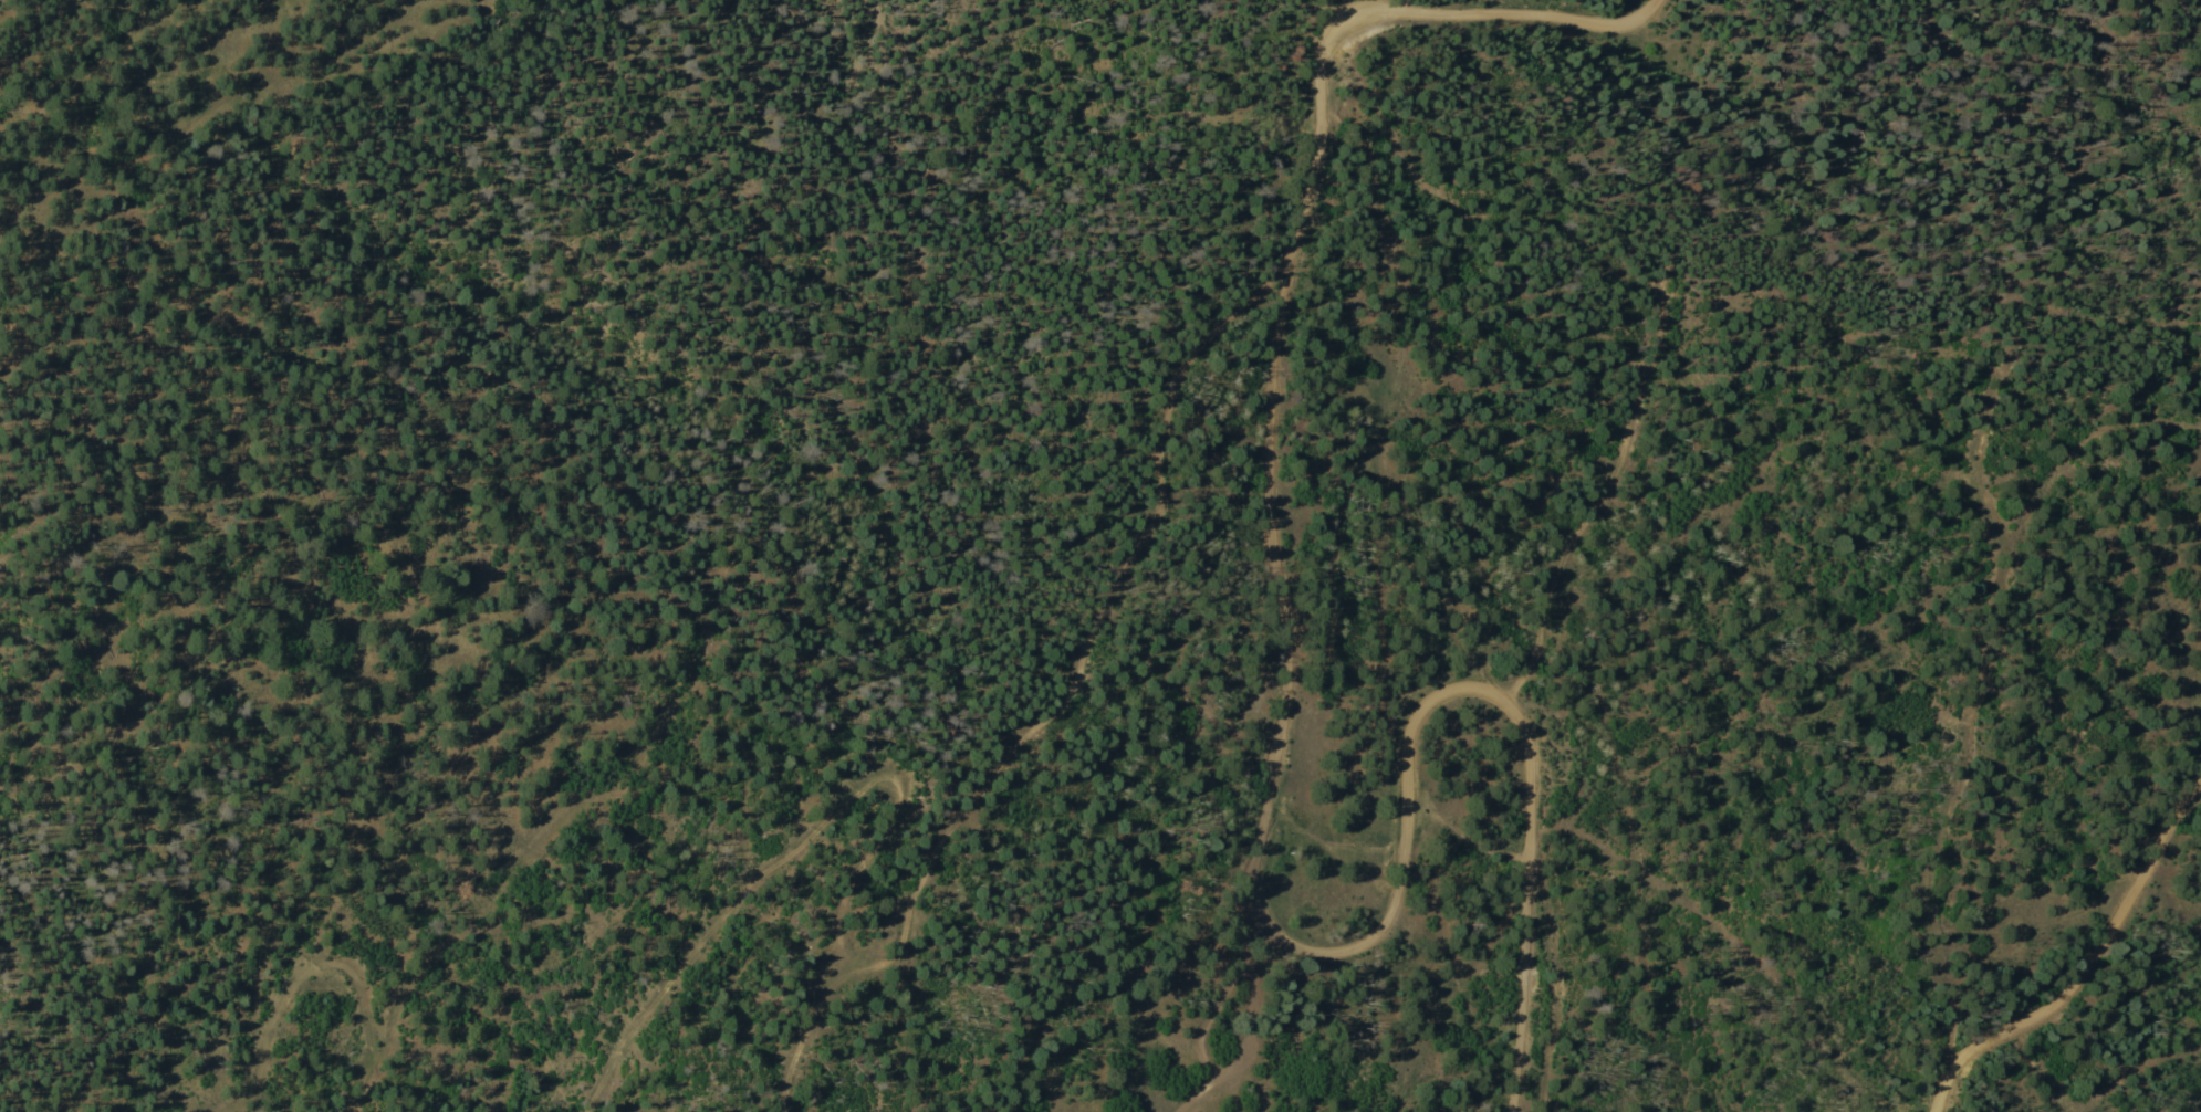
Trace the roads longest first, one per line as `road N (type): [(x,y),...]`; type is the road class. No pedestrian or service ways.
road 1 (track): [(1648,0),(1640,11),(1593,24),(1530,15),(1357,15),(1321,46),(1307,84),(1300,189),(1266,292),(1252,483),(1274,628),(1275,695),(1240,875),(1245,903),(1275,937),(1313,950),(1345,947),(1381,913),(1395,857),(1398,752),(1412,717),(1432,703),(1464,697),(1489,710),(1515,766),(1519,830),(1500,1111)]
road 2 (track): [(1942,1111),(1983,1052),(2061,1008),(2090,976),(2177,812),(2200,789)]

